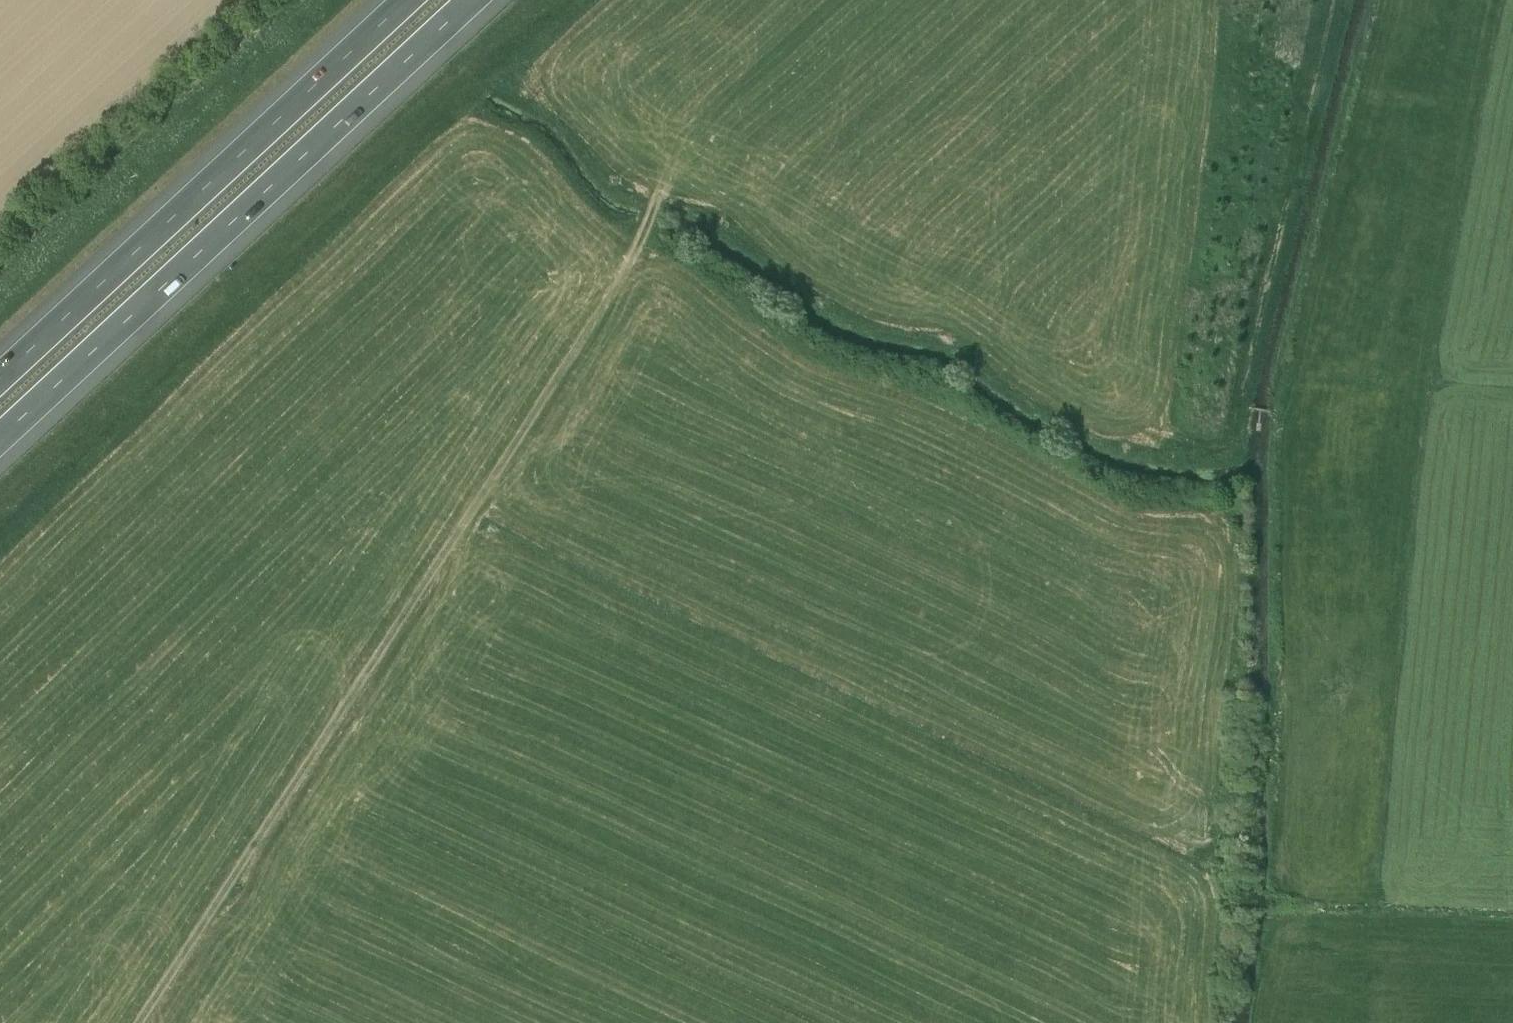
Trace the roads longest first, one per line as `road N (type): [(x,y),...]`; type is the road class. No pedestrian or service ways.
road 1 (motorway): [(0,442),(478,0)]
road 2 (motorway): [(407,0),(0,377)]

